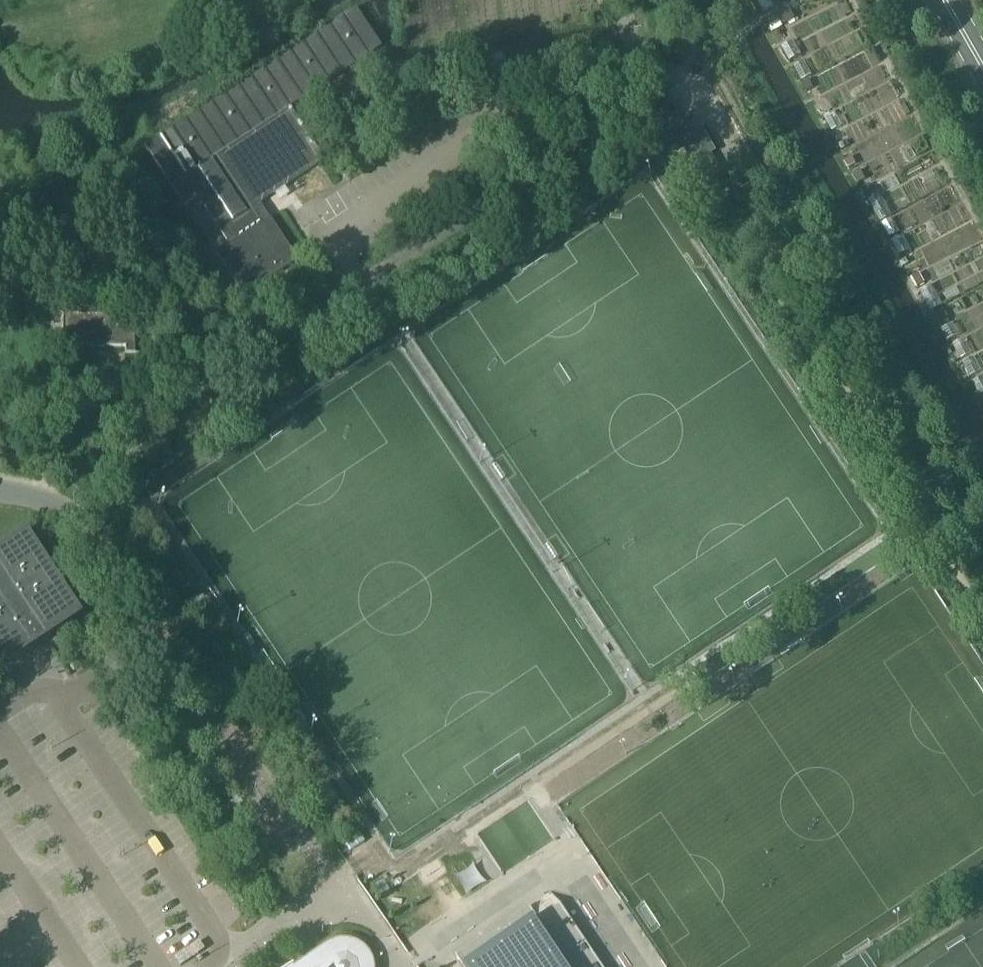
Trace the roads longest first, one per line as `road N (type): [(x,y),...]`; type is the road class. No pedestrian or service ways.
road 1 (unclassified): [(0,383),(221,376),(598,129),(635,60),(628,0)]
road 2 (unclassified): [(155,627),(107,546),(78,520),(48,503),(0,495)]

